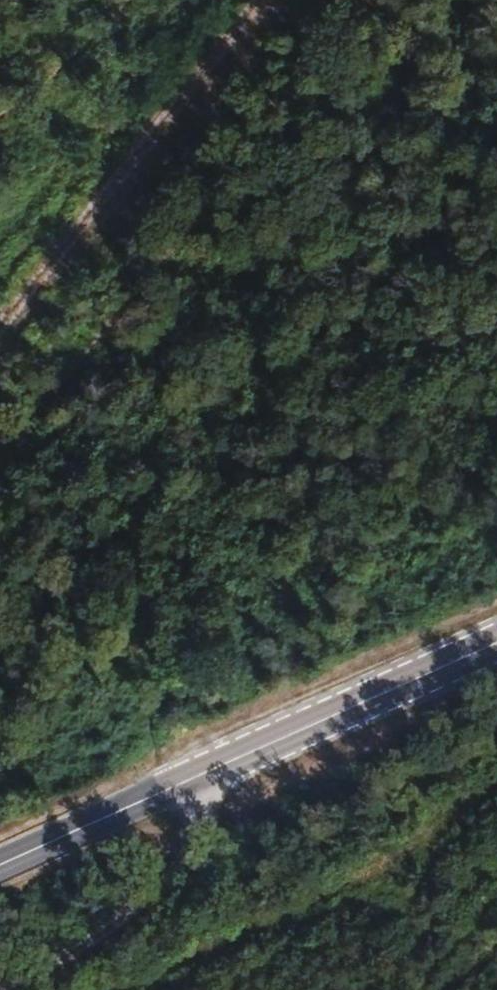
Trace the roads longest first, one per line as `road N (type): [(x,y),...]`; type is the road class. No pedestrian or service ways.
road 1 (primary): [(0,868),(496,648)]
road 2 (track): [(130,989),(384,861),(496,781)]

